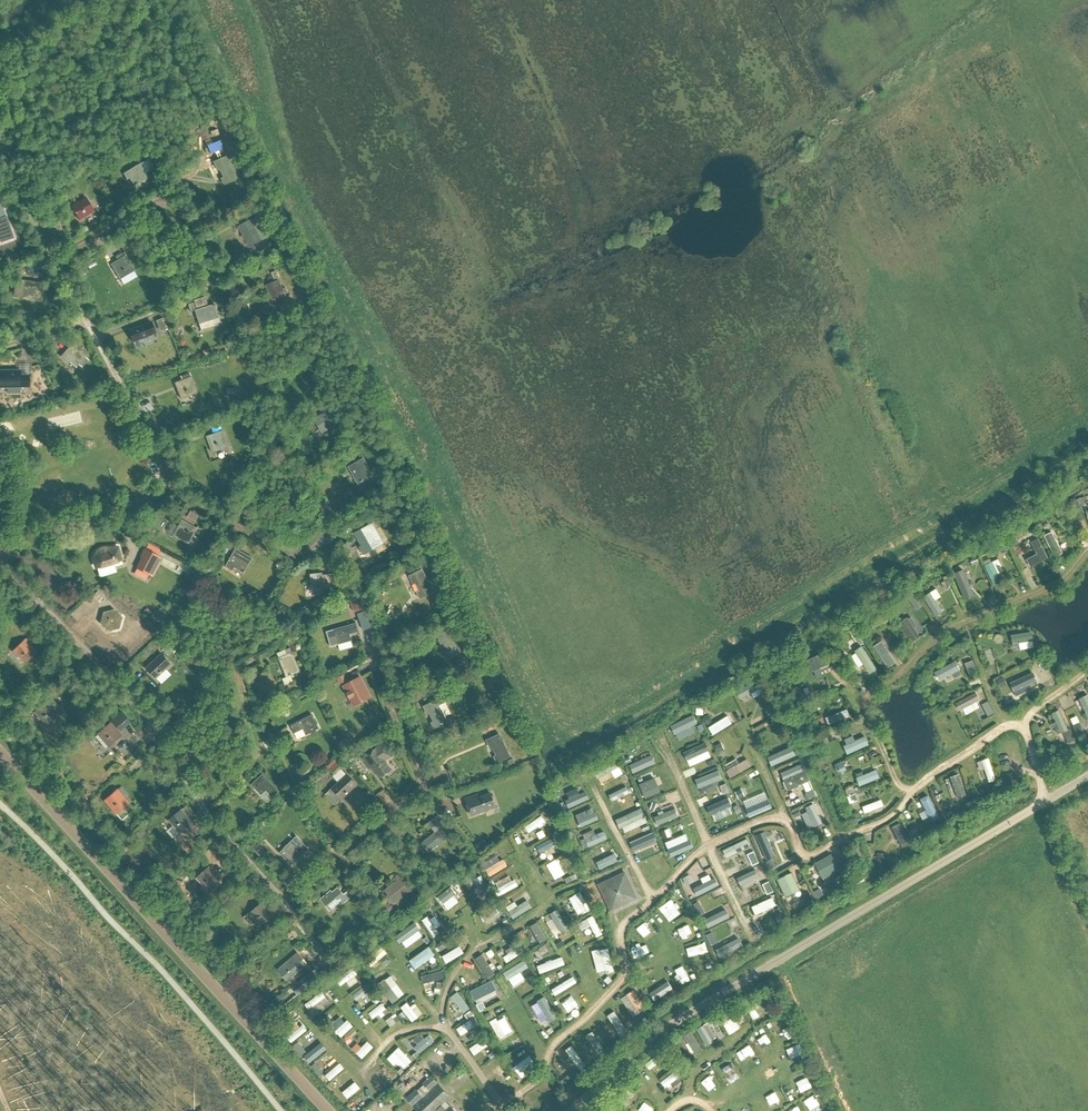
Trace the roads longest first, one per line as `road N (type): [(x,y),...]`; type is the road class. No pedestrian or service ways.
road 1 (unclassified): [(572,1110),(661,1030),(1087,775)]
road 2 (track): [(0,189),(14,195),(170,488),(0,548)]
road 3 (track): [(1026,731),(1008,724),(913,790),(897,782),(867,698),(941,632),(1057,585),(1087,552)]
road 4 (track): [(0,567),(153,708),(206,804),(331,942)]
road 5 (tertiary): [(328,1110),(0,753)]
road 6 (track): [(789,822),(780,815),(707,845),(622,925),(623,977),(550,1047),(536,1082),(501,1106)]
road 7 (track): [(292,899),(421,780),(374,662)]
road 8 (track): [(913,790),(896,813),(805,855),(745,728)]
road 9 (track): [(52,262),(174,190),(224,281)]
road 10 (track): [(503,1110),(448,1030),(406,1031),(366,1067)]
road 11 (track): [(170,488),(307,557),(333,539)]
road 12 (track): [(206,804),(263,755),(233,658)]
road 13 (track): [(448,1030),(442,1007),(454,975),(478,948),(538,914)]

